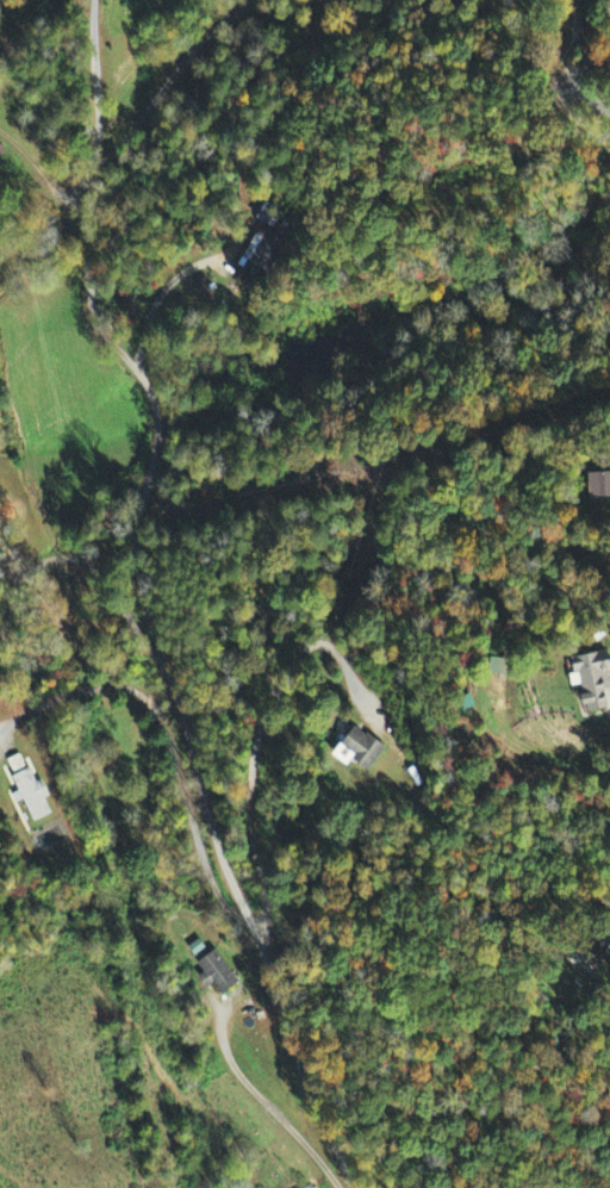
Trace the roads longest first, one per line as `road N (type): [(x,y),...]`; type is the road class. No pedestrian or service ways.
road 1 (residential): [(355,1187),(332,1090),(245,947),(158,641),(136,362),(97,312),(100,245),(0,121)]
road 2 (residential): [(155,565),(139,607),(61,595),(0,564)]

